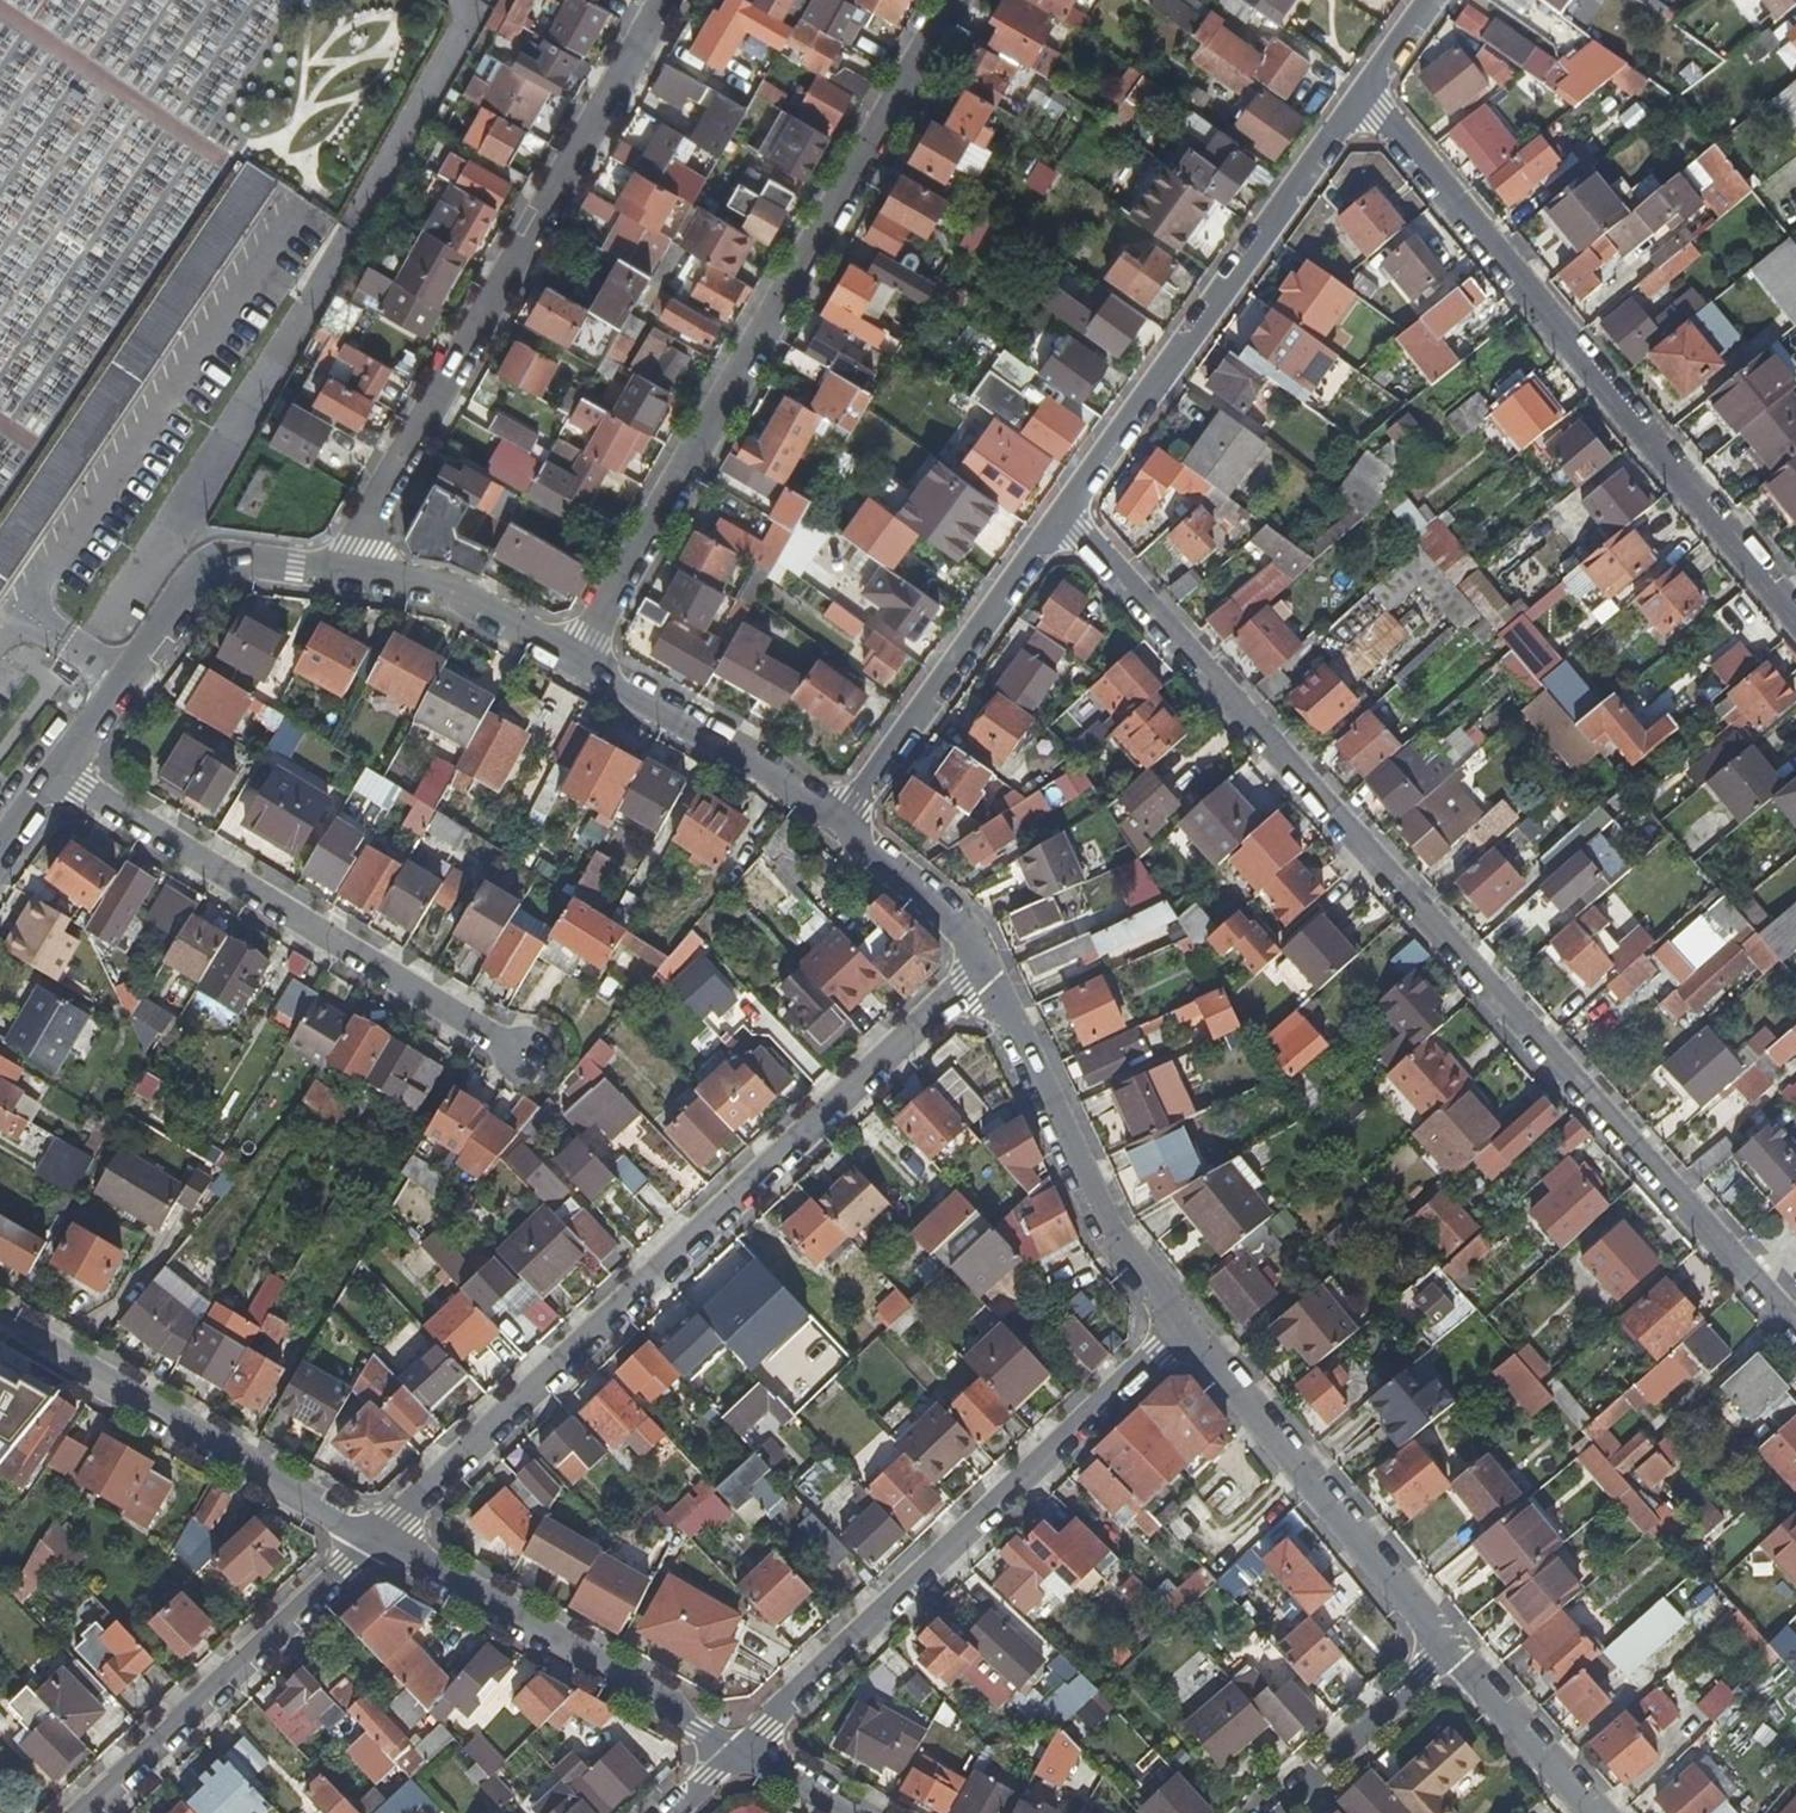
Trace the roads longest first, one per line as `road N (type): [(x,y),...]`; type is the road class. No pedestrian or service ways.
road 1 (residential): [(1067,514),(1795,1330)]
road 2 (residential): [(378,1538),(919,1034),(989,984)]
road 3 (residential): [(573,659),(950,0)]
road 4 (residential): [(1366,98),(1795,620)]
road 5 (residential): [(663,0),(336,577)]
road 6 (residential): [(1179,1327),(739,1753)]
road 7 (residential): [(56,764),(523,1053)]
road 8 (residential): [(1067,514),(1366,98)]
road 9 (residential): [(0,1316),(378,1538)]
road 10 (residential): [(378,1538),(739,1753)]
road 11 (residential): [(1445,1649),(1179,1327)]
road 12 (residential): [(1179,1327),(989,984)]
road 13 (residential): [(98,1812),(378,1538)]
road 14 (residential): [(336,577),(215,561),(194,572),(56,764)]
road 15 (residential): [(846,815),(1067,514)]
road 16 (residential): [(846,815),(573,659)]
road 17 (residential): [(573,659),(452,597),(336,577)]
road 18 (residential): [(1273,1812),(1445,1649)]
road 19 (residential): [(989,984),(949,915),(846,815)]
road 20 (residential): [(1591,1812),(1445,1649)]
road 21 (residential): [(739,1753),(848,1812)]

